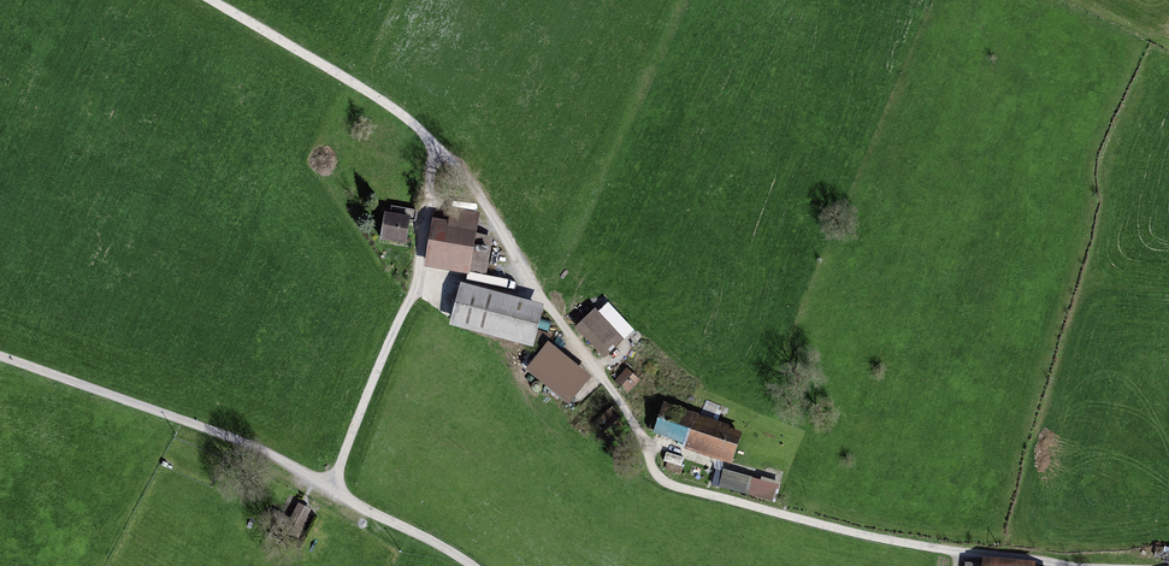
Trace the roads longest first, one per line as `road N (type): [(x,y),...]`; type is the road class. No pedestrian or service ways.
road 1 (track): [(209,0),(370,94),(432,144),(606,383),(643,462),(668,484),(856,534),(1049,565)]
road 2 (track): [(0,358),(274,460),(469,565)]
road 3 (track): [(334,491),(422,274),(432,144)]

